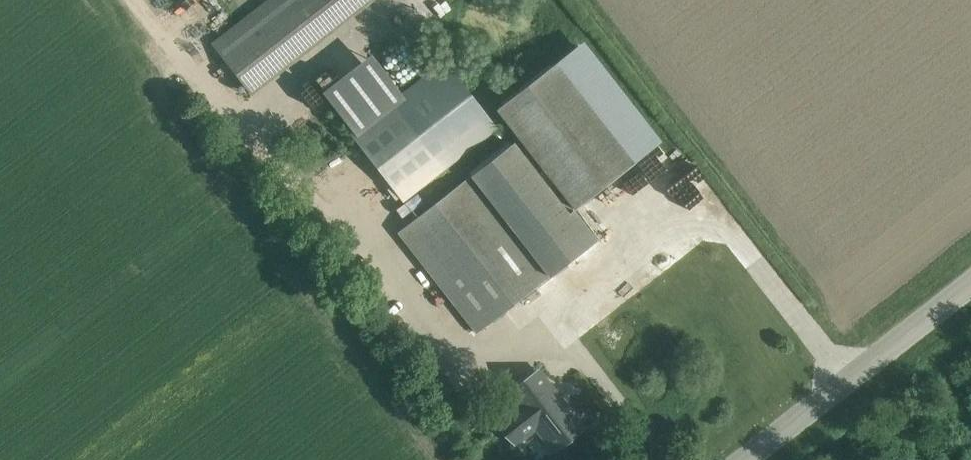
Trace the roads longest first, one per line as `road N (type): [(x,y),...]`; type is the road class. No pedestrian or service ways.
road 1 (unclassified): [(743,459),(970,283)]

